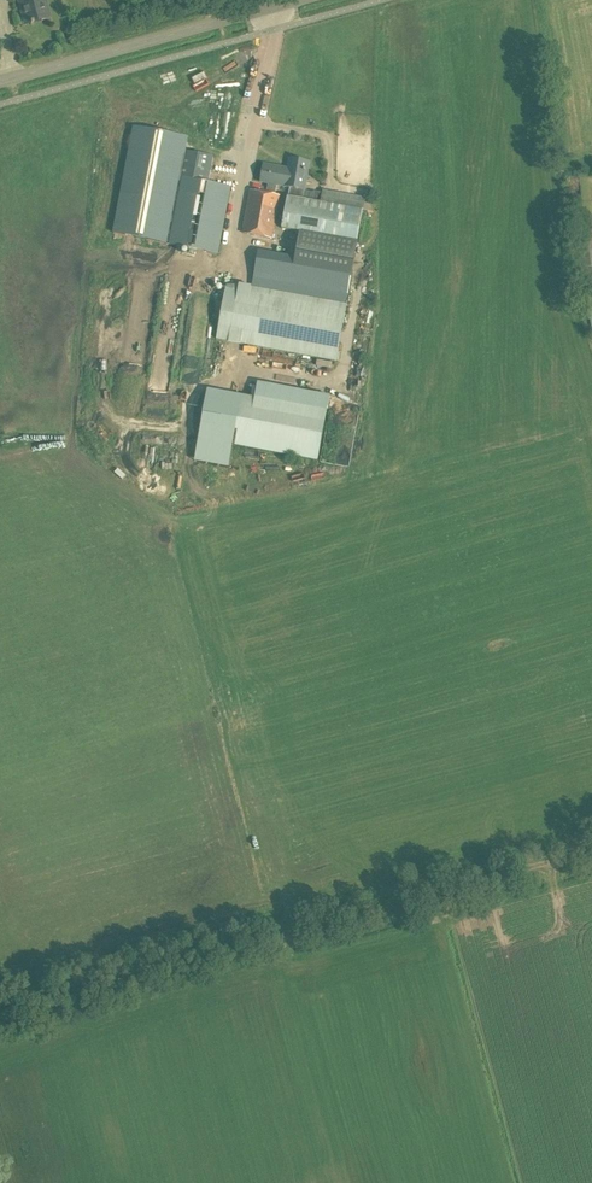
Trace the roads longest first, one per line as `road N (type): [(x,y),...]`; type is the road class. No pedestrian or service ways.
road 1 (track): [(280,935),(591,853)]
road 2 (tertiary): [(0,81),(296,0)]

